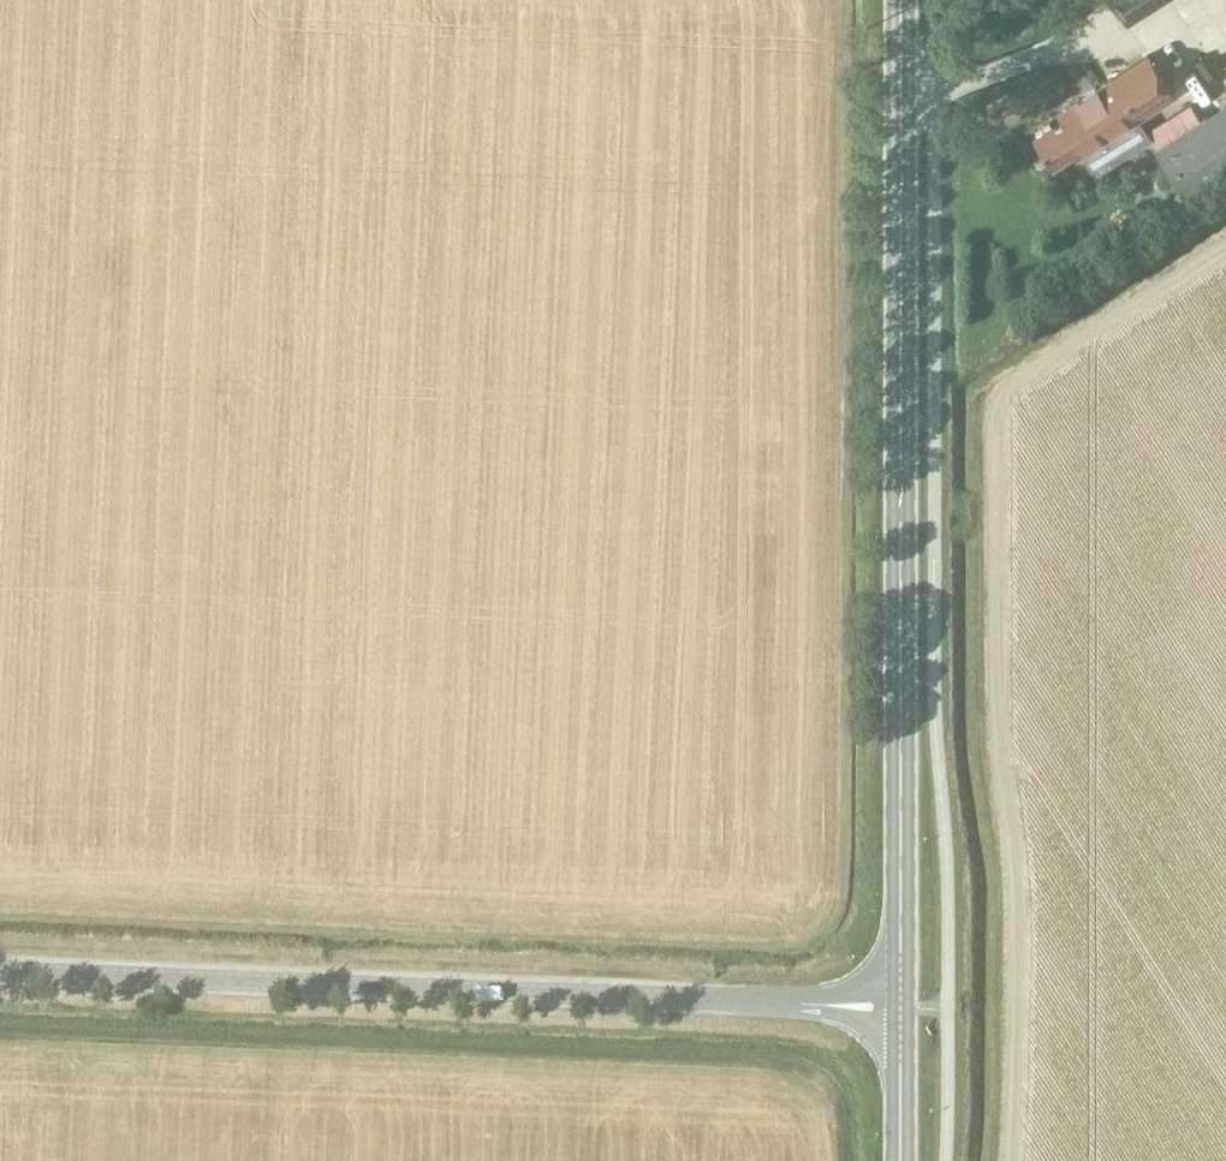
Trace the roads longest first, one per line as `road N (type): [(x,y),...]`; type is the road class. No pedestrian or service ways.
road 1 (secondary): [(900,992),(900,0)]
road 2 (unclassified): [(0,971),(713,1000)]
road 3 (secondary): [(900,1160),(901,1023)]

